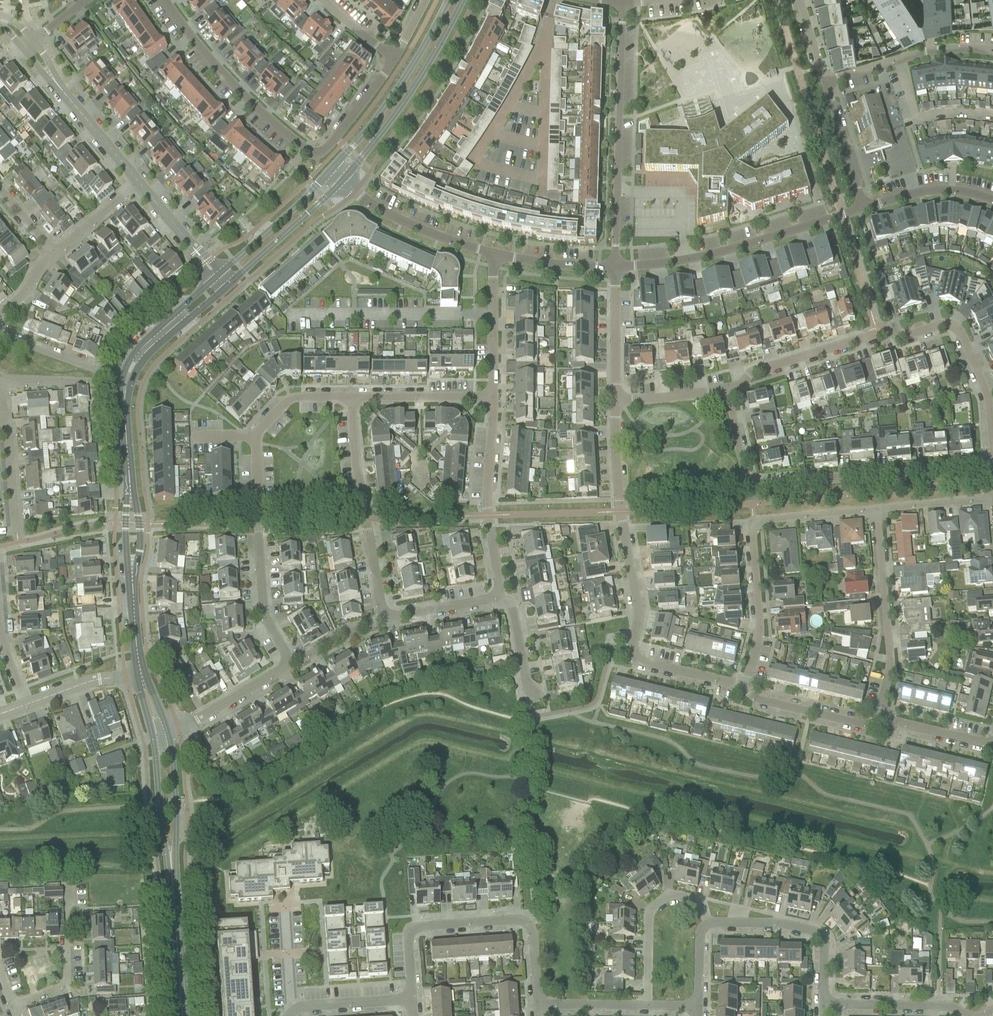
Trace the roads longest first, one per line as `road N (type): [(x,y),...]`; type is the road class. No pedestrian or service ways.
road 1 (residential): [(730,394),(781,365),(876,334),(951,329),(988,402),(992,451)]
road 2 (residential): [(164,0),(229,84),(312,156),(335,142),(394,60)]
road 3 (residential): [(411,999),(411,932),(517,920),(533,935),(538,1004)]
road 4 (unclassified): [(615,268),(623,4)]
road 5 (residential): [(744,685),(634,656),(639,618),(620,513)]
road 6 (unclassified): [(615,268),(699,258),(863,210)]
road 7 (residential): [(286,662),(265,616),(254,439)]
road 8 (residential): [(351,397),(364,520),(385,615)]
road 9 (tertiary): [(342,181),(400,107),(462,0)]
road 10 (residential): [(879,718),(890,668),(875,510)]
road 11 (tertiary): [(447,0),(380,114),(330,172)]
road 12 (residential): [(498,595),(486,517),(495,396)]
road 13 (residential): [(823,1005),(823,941),(816,932),(709,923)]
road 14 (residential): [(648,1007),(649,911),(670,895),(701,902),(709,923)]
road 15 (residential): [(827,83),(931,51),(992,51)]
road 16 (unclassified): [(493,255),(413,228),(342,181)]
road 17 (residential): [(17,543),(2,377)]
road 18 (residential): [(744,685),(759,598),(752,524)]
road 19 (tertiary): [(225,287),(342,181)]
road 20 (tertiary): [(170,858),(182,1012)]
road 21 (tertiary): [(330,172),(215,275)]
road 22 (residential): [(879,718),(860,725),(756,700),(744,685)]
road 23 (residential): [(351,397),(495,396)]
road 24 (tertiary): [(215,275),(133,353),(125,381)]
road 25 (residential): [(495,396),(493,255)]
road 26 (residential): [(962,1015),(937,1007),(823,1005)]
road 27 (tertiary): [(125,381),(225,287)]
road 28 (unclassified): [(615,402),(615,268)]
road 29 (residential): [(863,210),(934,191),(992,200)]
road 30 (unclassified): [(863,210),(827,83)]
road 31 (residential): [(752,524),(730,394)]
road 32 (tertiary): [(170,858),(176,804),(168,733)]
road 33 (residential): [(137,182),(58,85)]
road 34 (residential): [(290,1015),(300,1007),(411,999)]
road 35 (unclassified): [(752,524),(875,510)]
road 36 (unclassified): [(615,268),(493,255)]
road 37 (residential): [(215,275),(137,182)]
road 38 (tertiary): [(153,738),(170,858)]

